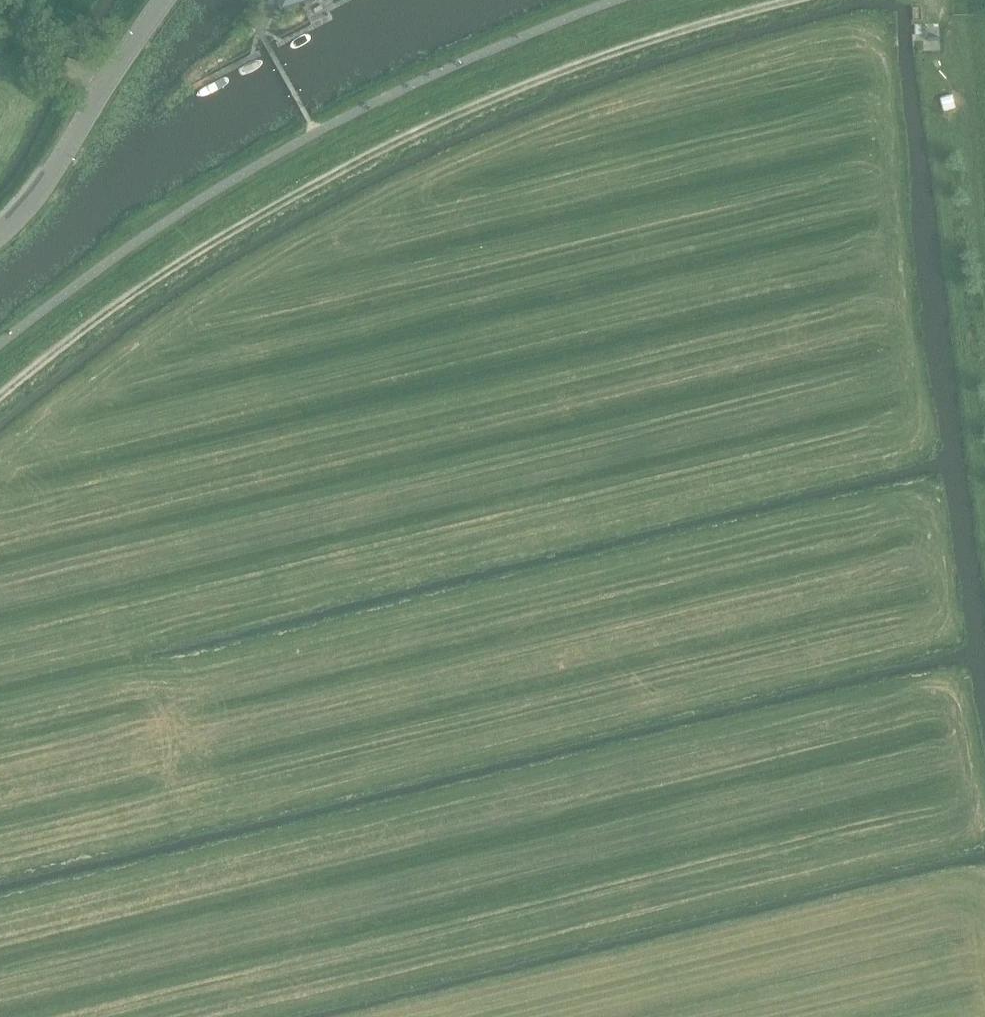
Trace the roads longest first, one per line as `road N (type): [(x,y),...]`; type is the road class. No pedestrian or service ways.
road 1 (track): [(826,0),(527,90),(372,166),(208,256),(0,408)]
road 2 (secondary): [(0,241),(34,208),(163,0)]
road 3 (track): [(723,0),(533,58),(477,56)]

